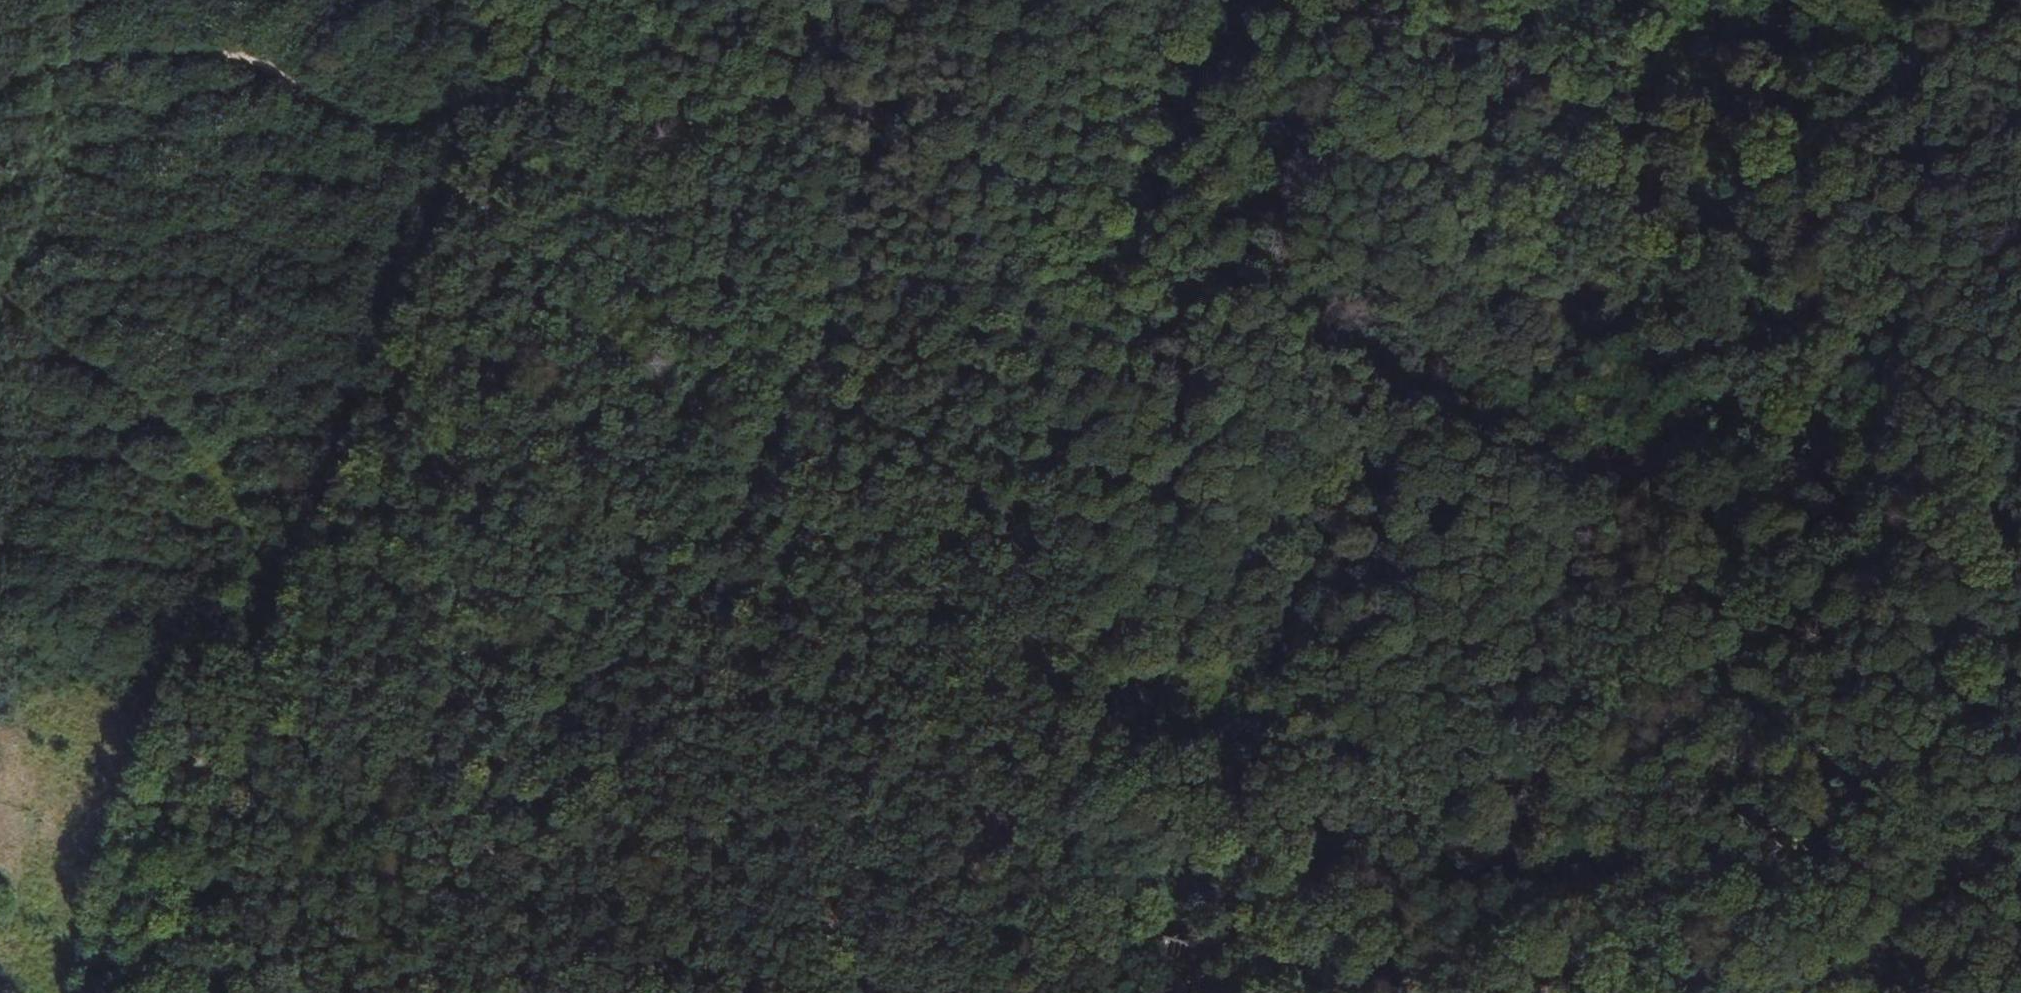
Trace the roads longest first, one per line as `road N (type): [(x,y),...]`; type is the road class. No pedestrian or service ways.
road 1 (track): [(0,88),(79,60),(218,53),(261,66),(367,120),(420,126),(514,98),(572,98),(701,123),(809,108),(929,119),(1027,169),(1100,262),(1127,268),(1143,252),(1206,98),(1269,0)]

